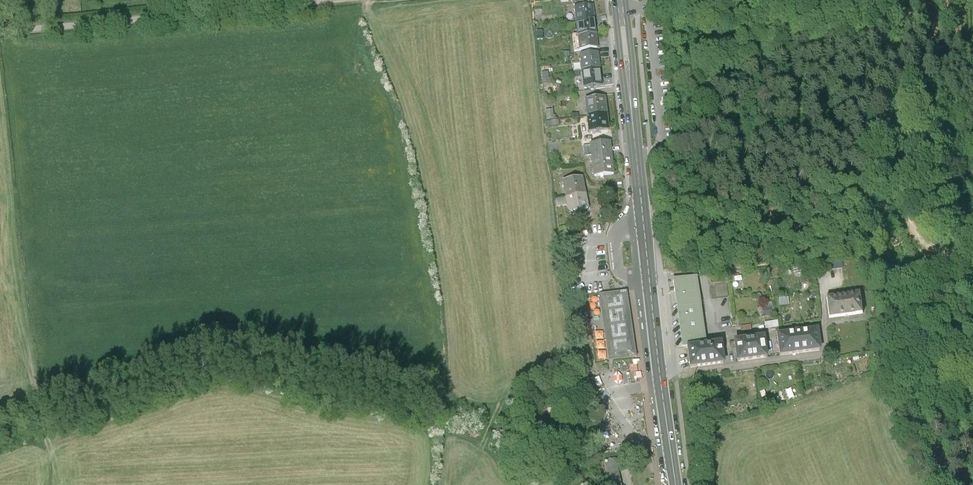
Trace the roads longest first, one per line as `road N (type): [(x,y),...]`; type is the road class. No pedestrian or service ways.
road 1 (primary): [(674,484),(619,0)]

